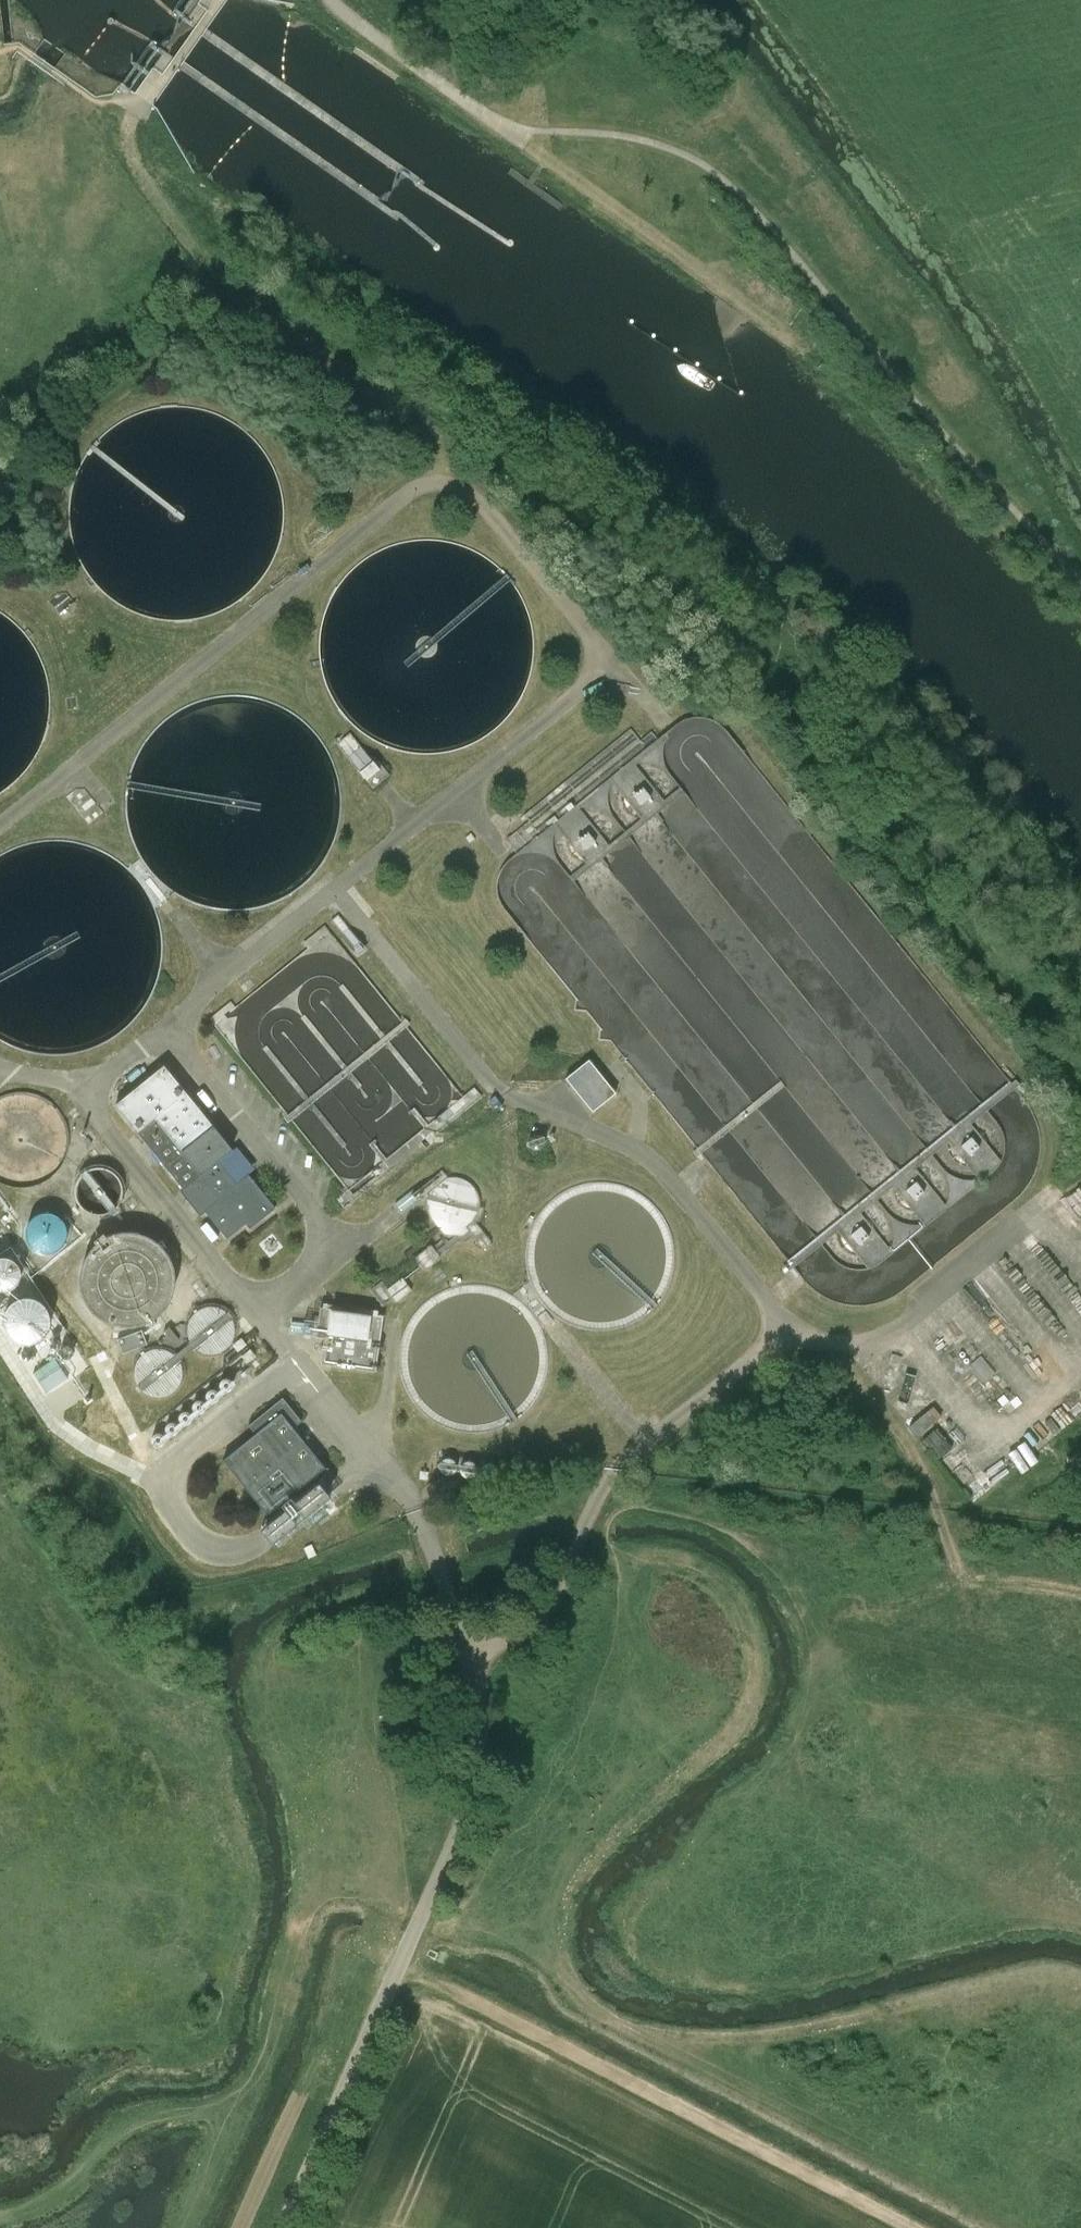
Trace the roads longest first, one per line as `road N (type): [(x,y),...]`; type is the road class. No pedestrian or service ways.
road 1 (track): [(510,133),(765,316)]

